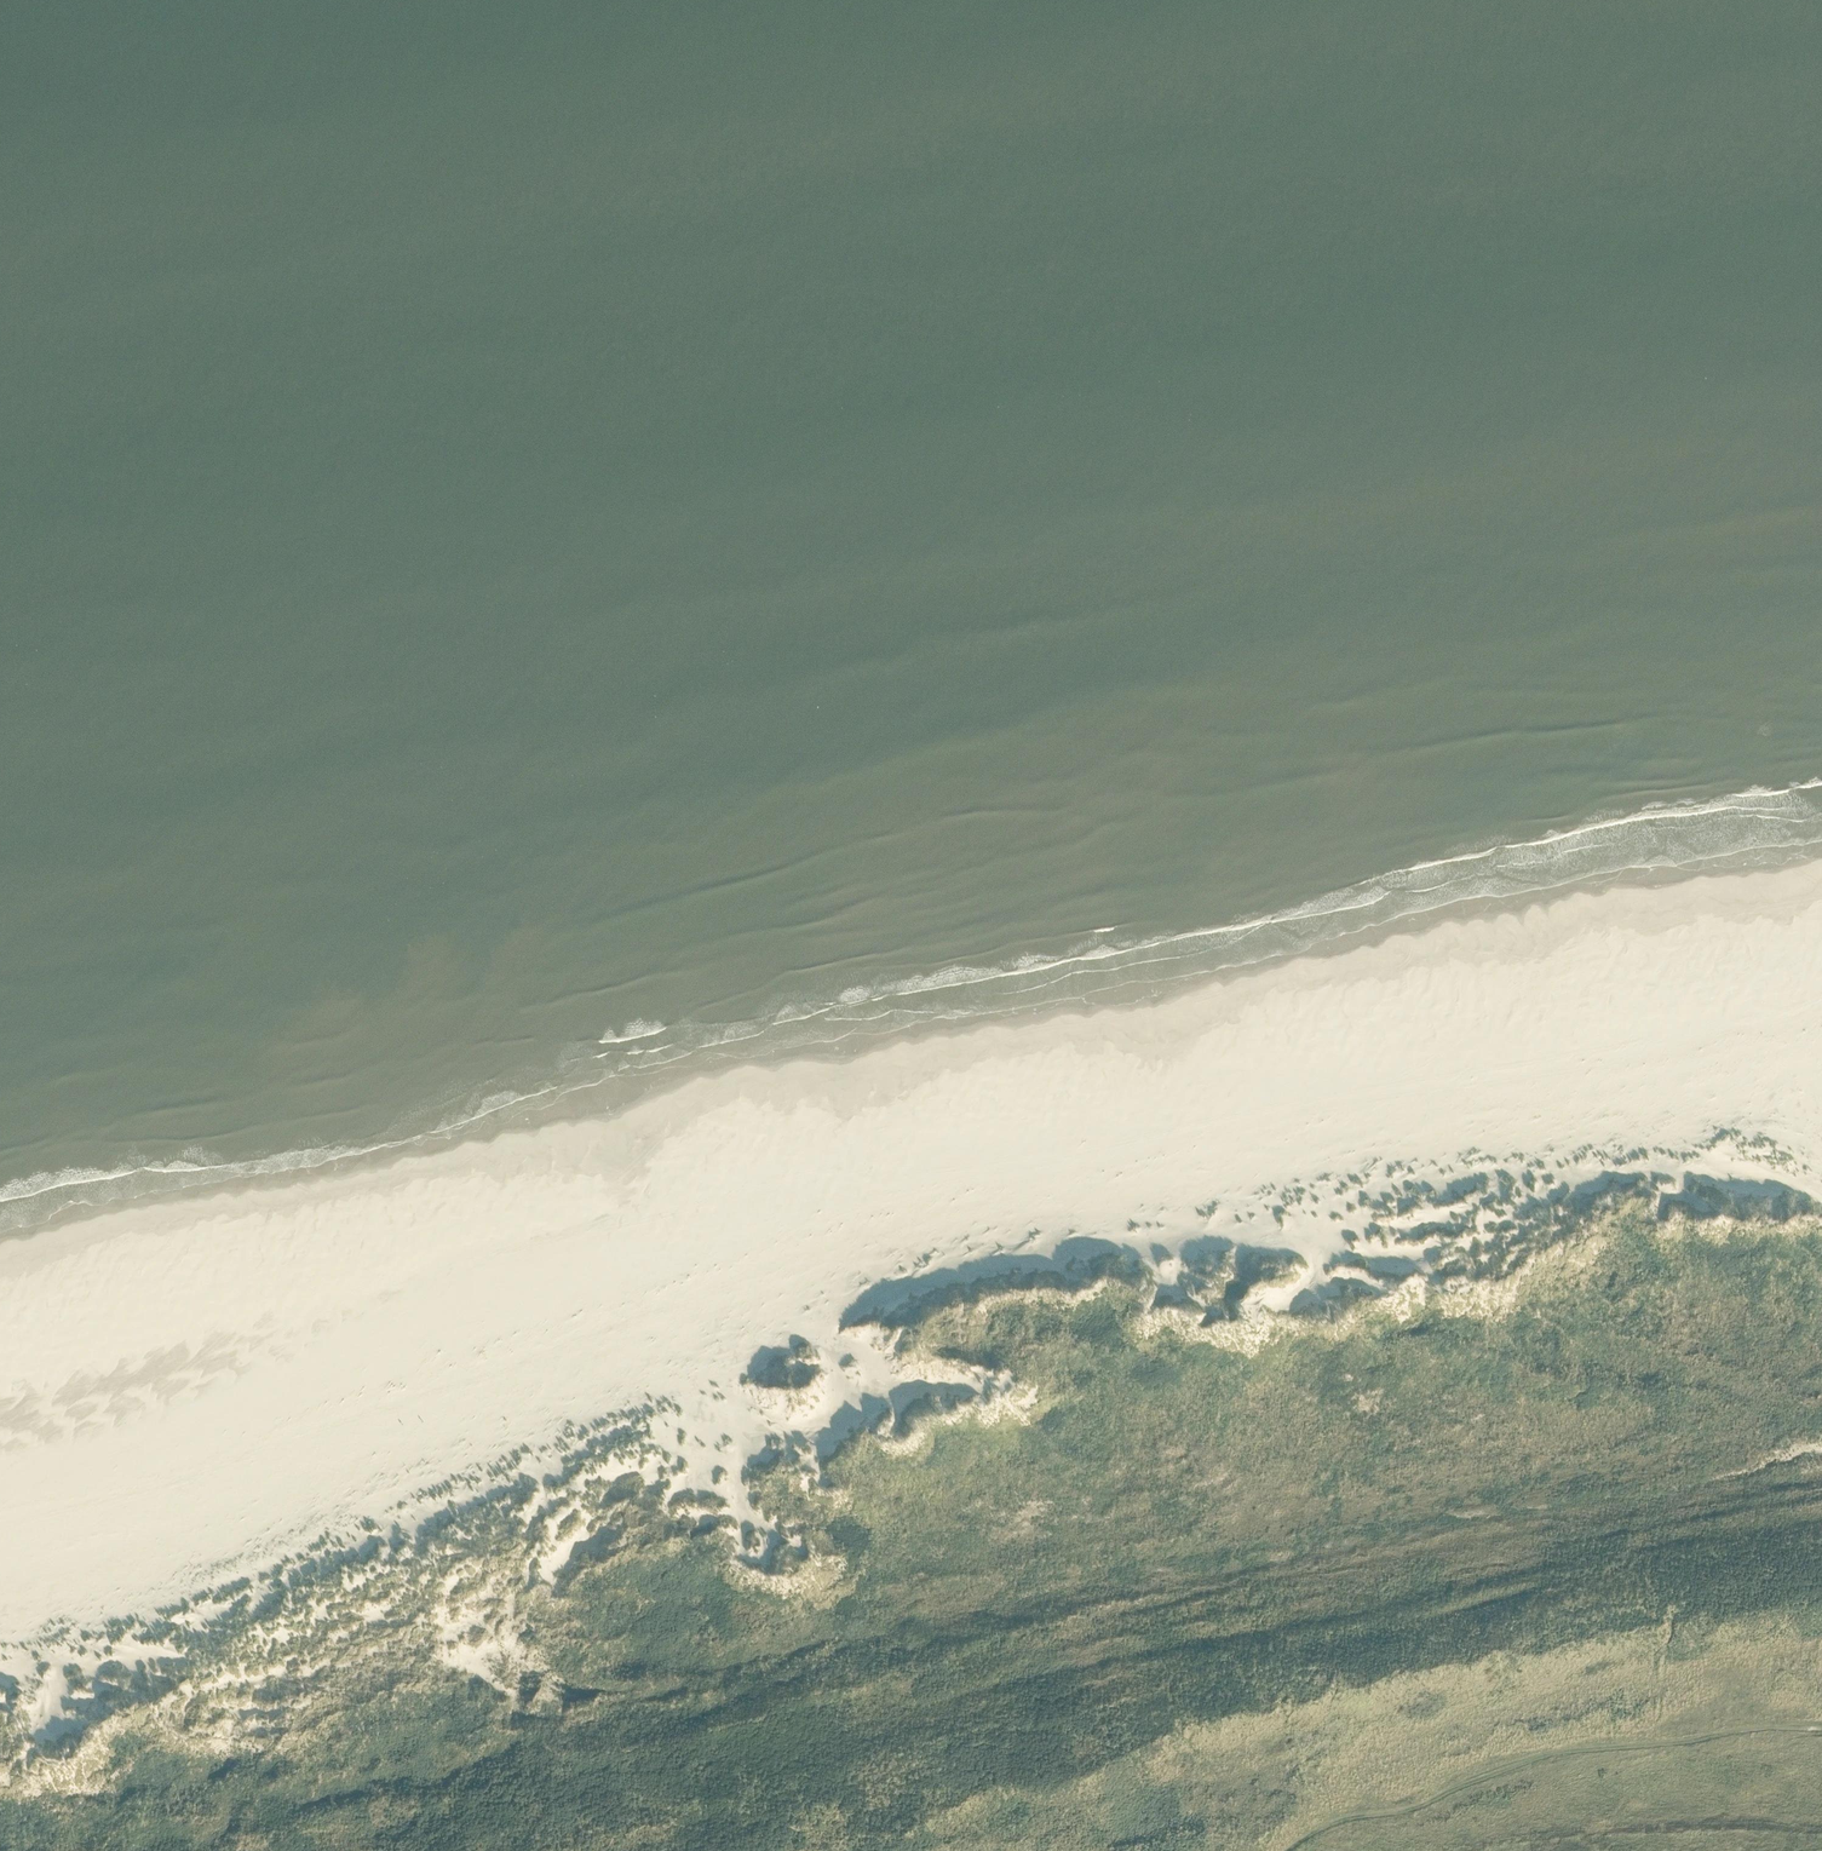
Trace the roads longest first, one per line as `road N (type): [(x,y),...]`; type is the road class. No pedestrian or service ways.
road 1 (track): [(1821,1721),(1707,1725),(1538,1751),(1448,1786),(1408,1820),(1354,1821),(1311,1833)]

